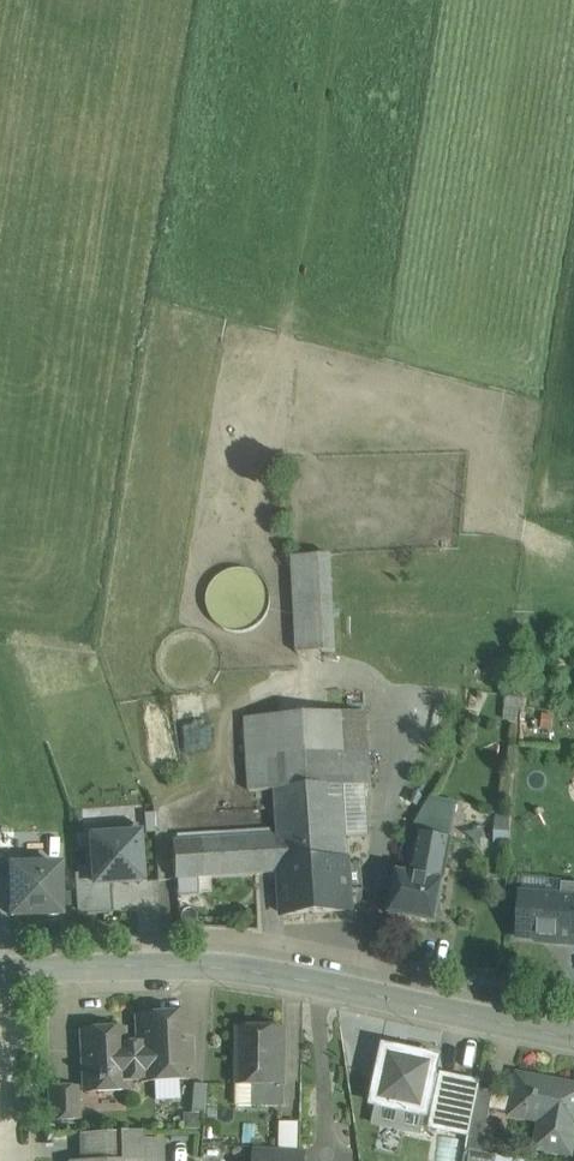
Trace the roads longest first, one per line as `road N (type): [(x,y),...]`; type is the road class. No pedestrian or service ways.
road 1 (tertiary): [(0,972),(230,969),(573,1038)]

